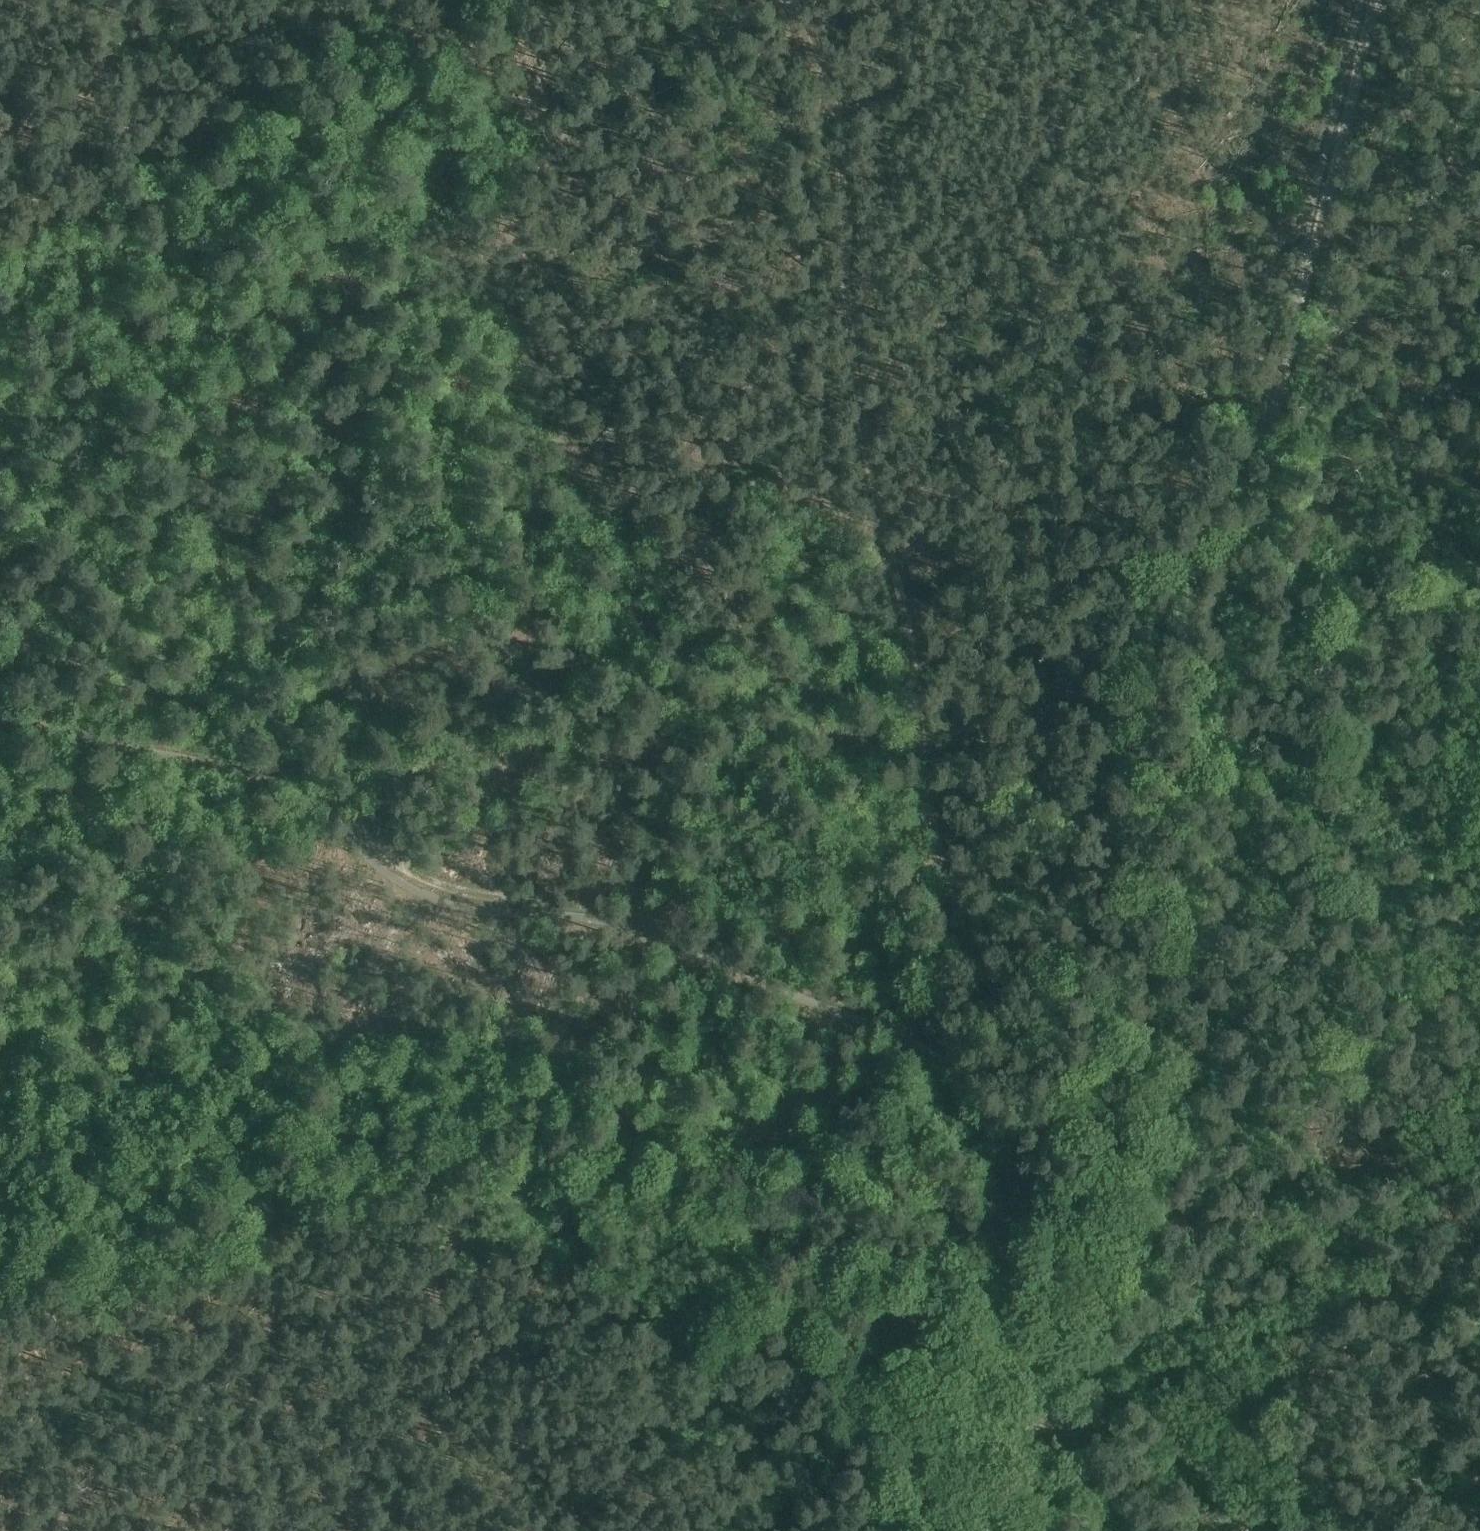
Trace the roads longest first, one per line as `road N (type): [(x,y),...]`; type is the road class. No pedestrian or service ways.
road 1 (track): [(1373,0),(1180,827),(1137,1059),(1110,1126),(1051,1368)]
road 2 (track): [(935,1050),(940,924),(928,794),(902,608),(853,364),(837,134),(829,80),(791,0)]
road 3 (track): [(1051,1368),(1015,1530)]

